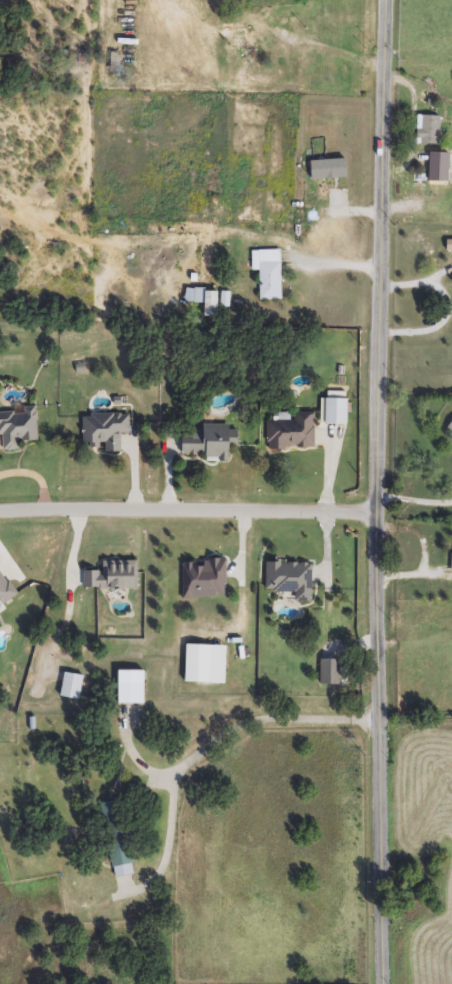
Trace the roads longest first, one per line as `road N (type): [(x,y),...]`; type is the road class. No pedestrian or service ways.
road 1 (tertiary): [(384,983),(376,513),(389,0)]
road 2 (residential): [(0,512),(376,513)]

